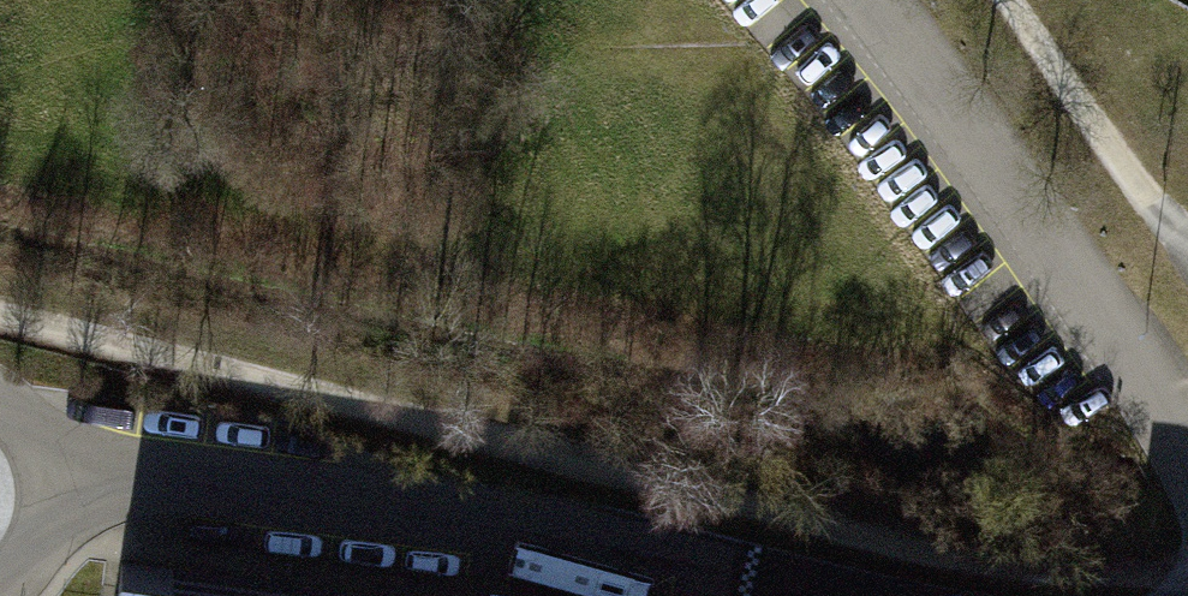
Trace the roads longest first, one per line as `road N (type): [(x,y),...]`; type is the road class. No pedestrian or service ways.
road 1 (unclassified): [(51,470),(526,531),(840,595)]
road 2 (unclassified): [(871,0),(1090,294),(1187,456)]
road 3 (unclassified): [(0,595),(31,568),(48,538),(51,470)]

